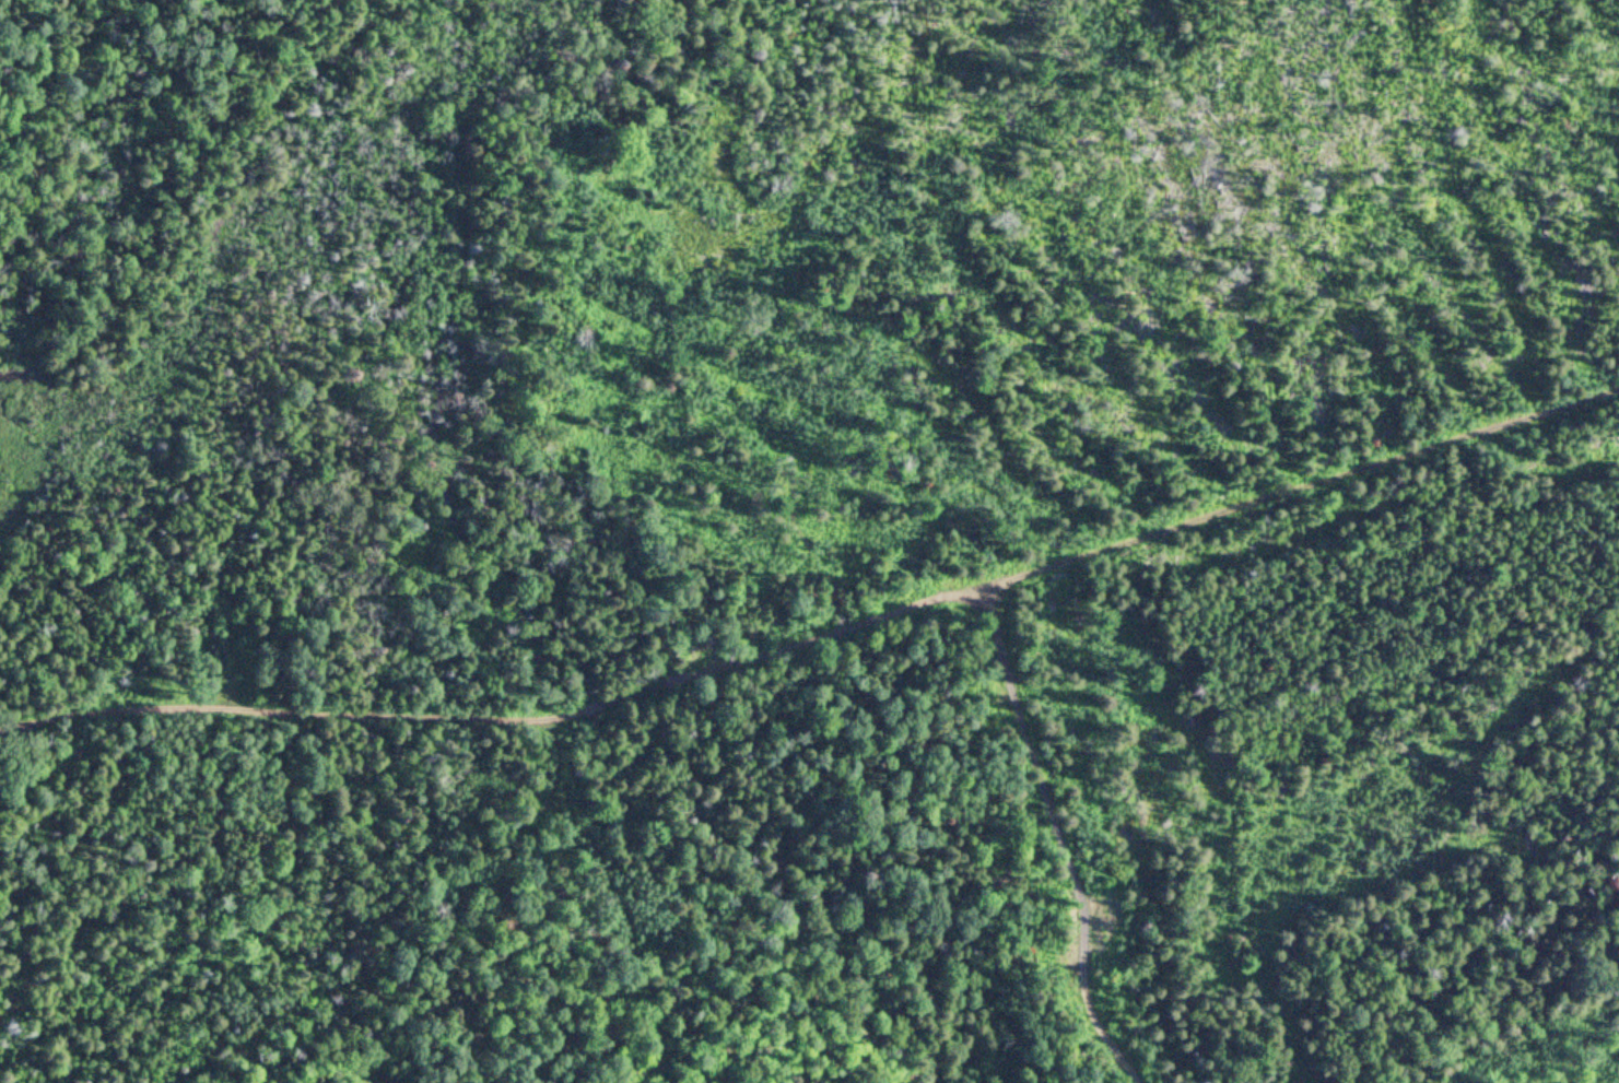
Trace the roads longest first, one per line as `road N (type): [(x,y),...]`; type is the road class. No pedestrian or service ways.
road 1 (track): [(0,723),(71,707),(528,719),(600,705),(1618,388)]
road 2 (track): [(979,590),(1000,615),(1067,851),(1068,933),(1094,1037),(1134,1082)]

